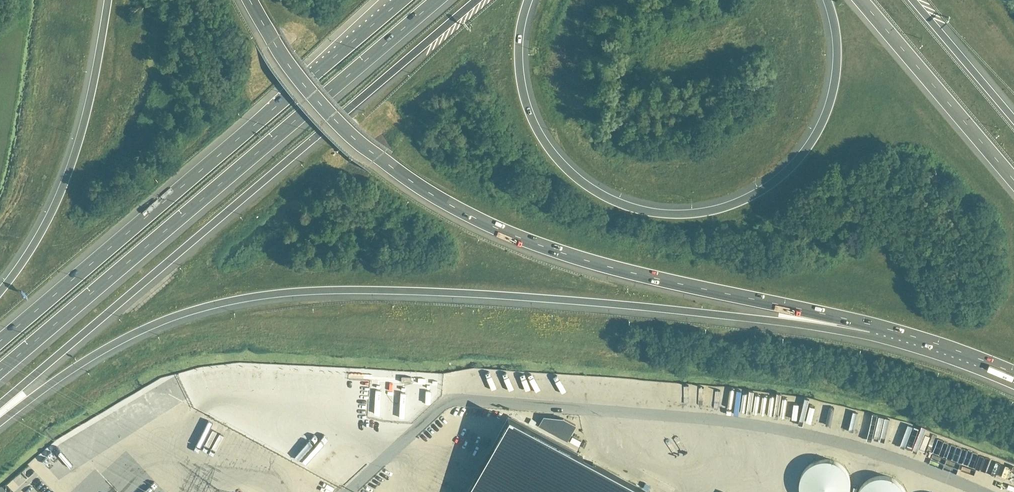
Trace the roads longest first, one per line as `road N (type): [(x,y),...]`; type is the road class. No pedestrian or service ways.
road 1 (motorway): [(0,423),(121,340),(244,297),(411,291),(871,325)]
road 2 (motorway): [(248,0),(344,127),(439,200),(563,253),(871,325)]
road 3 (motorway): [(0,407),(477,0)]
road 4 (motorway): [(826,0),(837,47),(833,88),(798,160),(736,203),(660,214),(615,202),(552,152),(519,74),(530,0)]
road 5 (motorway): [(0,372),(438,0)]
road 6 (motorway): [(403,0),(0,342)]
road 7 (motorway): [(108,0),(76,152),(36,242),(0,292)]
road 8 (motorway): [(860,0),(1013,182)]
road 9 (motorway): [(1013,118),(914,0)]
road 10 (motorway): [(871,325),(1013,373)]

